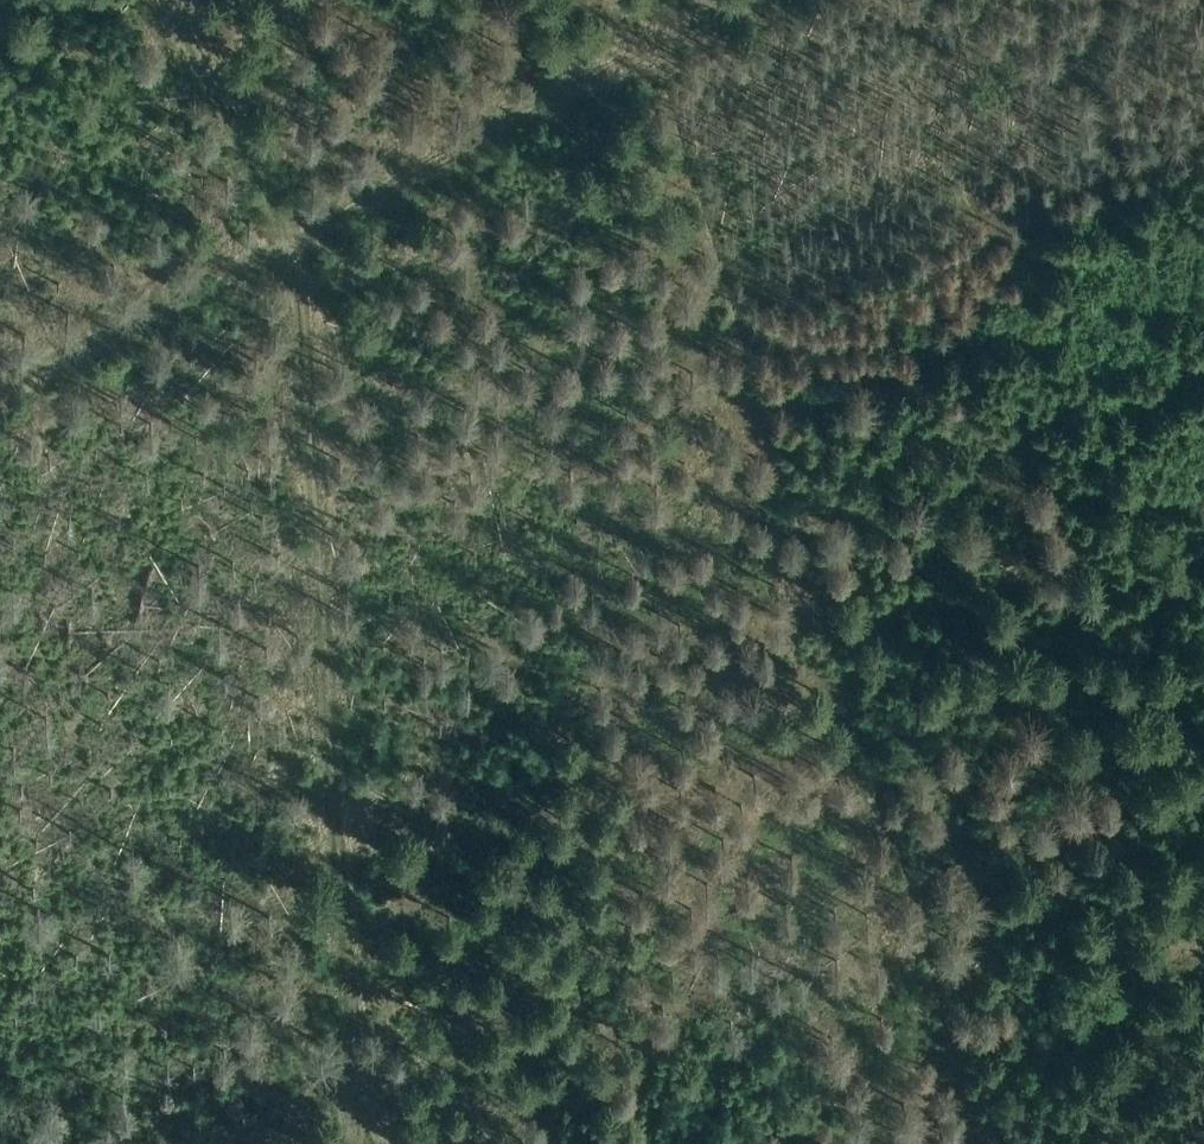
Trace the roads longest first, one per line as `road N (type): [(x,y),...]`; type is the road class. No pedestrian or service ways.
road 1 (track): [(363,1143),(294,235)]
road 2 (track): [(294,235),(739,0)]
road 3 (track): [(294,235),(0,392)]
road 4 (track): [(294,235),(166,0)]

